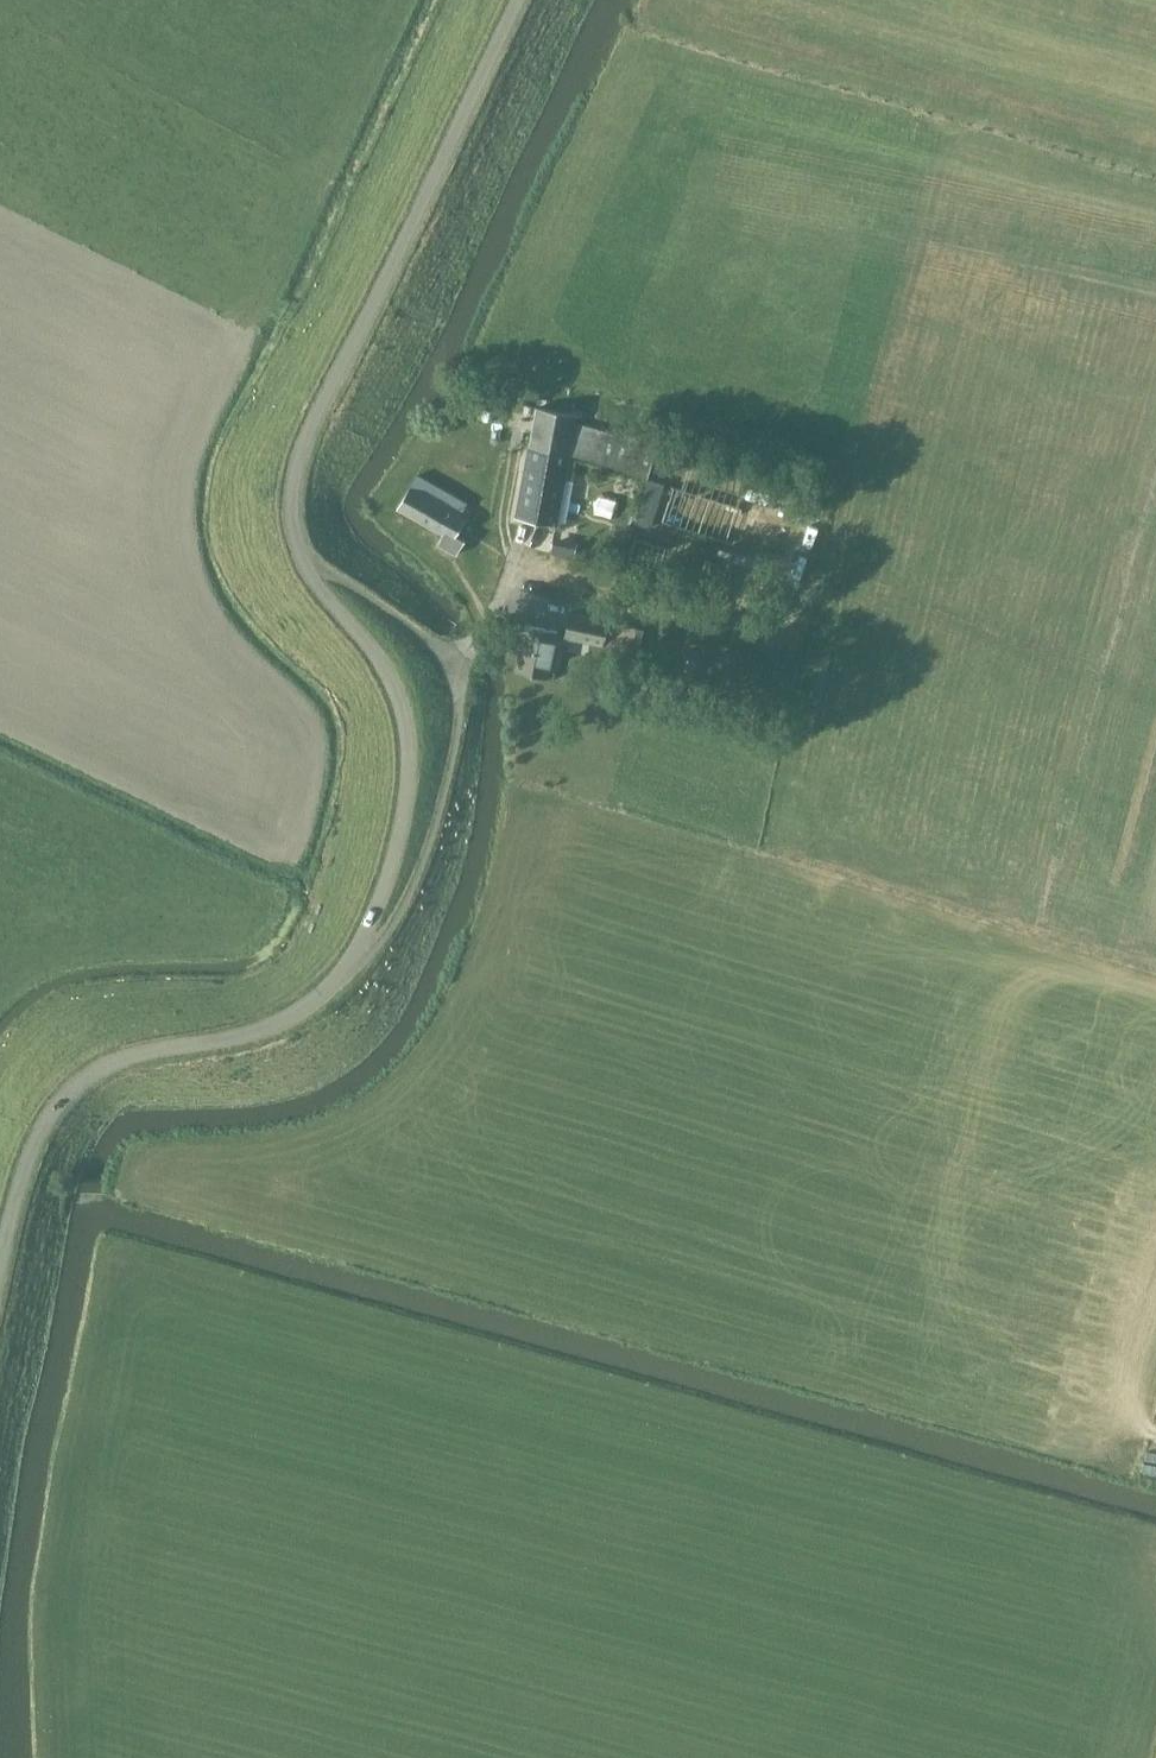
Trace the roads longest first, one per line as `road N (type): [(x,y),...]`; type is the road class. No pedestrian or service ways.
road 1 (unclassified): [(0,1262),(37,1136),(70,1089),(133,1054),(275,1024),(326,989),(364,941),(402,825),(405,716),(381,660),(306,562),(293,519),(295,470),(518,0)]

